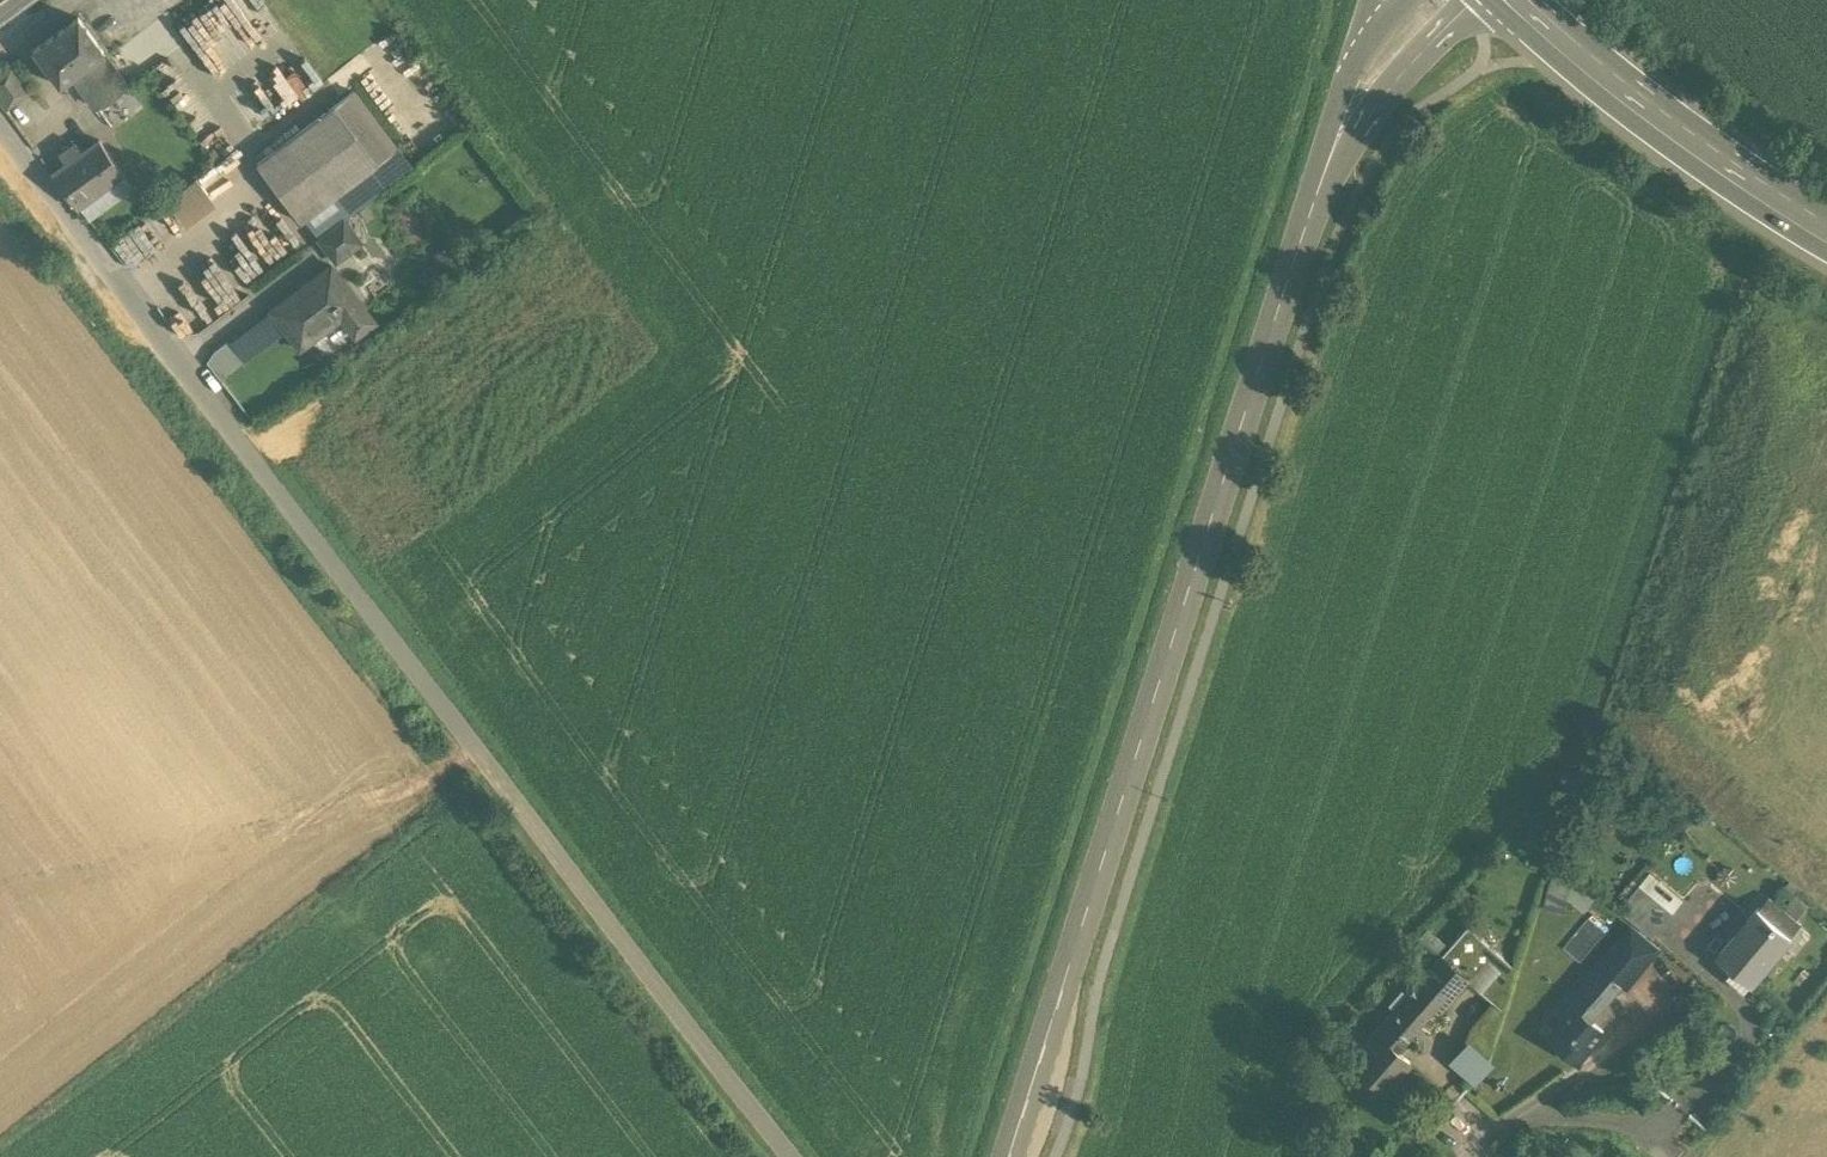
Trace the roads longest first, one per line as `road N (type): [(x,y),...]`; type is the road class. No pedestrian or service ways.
road 1 (unclassified): [(0,130),(789,1156)]
road 2 (tertiary): [(1329,157),(1009,1156)]
road 3 (primary): [(1515,0),(1728,170),(1826,228)]
road 4 (tertiary): [(1329,157),(1469,0)]
road 5 (tertiary): [(1367,37),(1329,157)]

